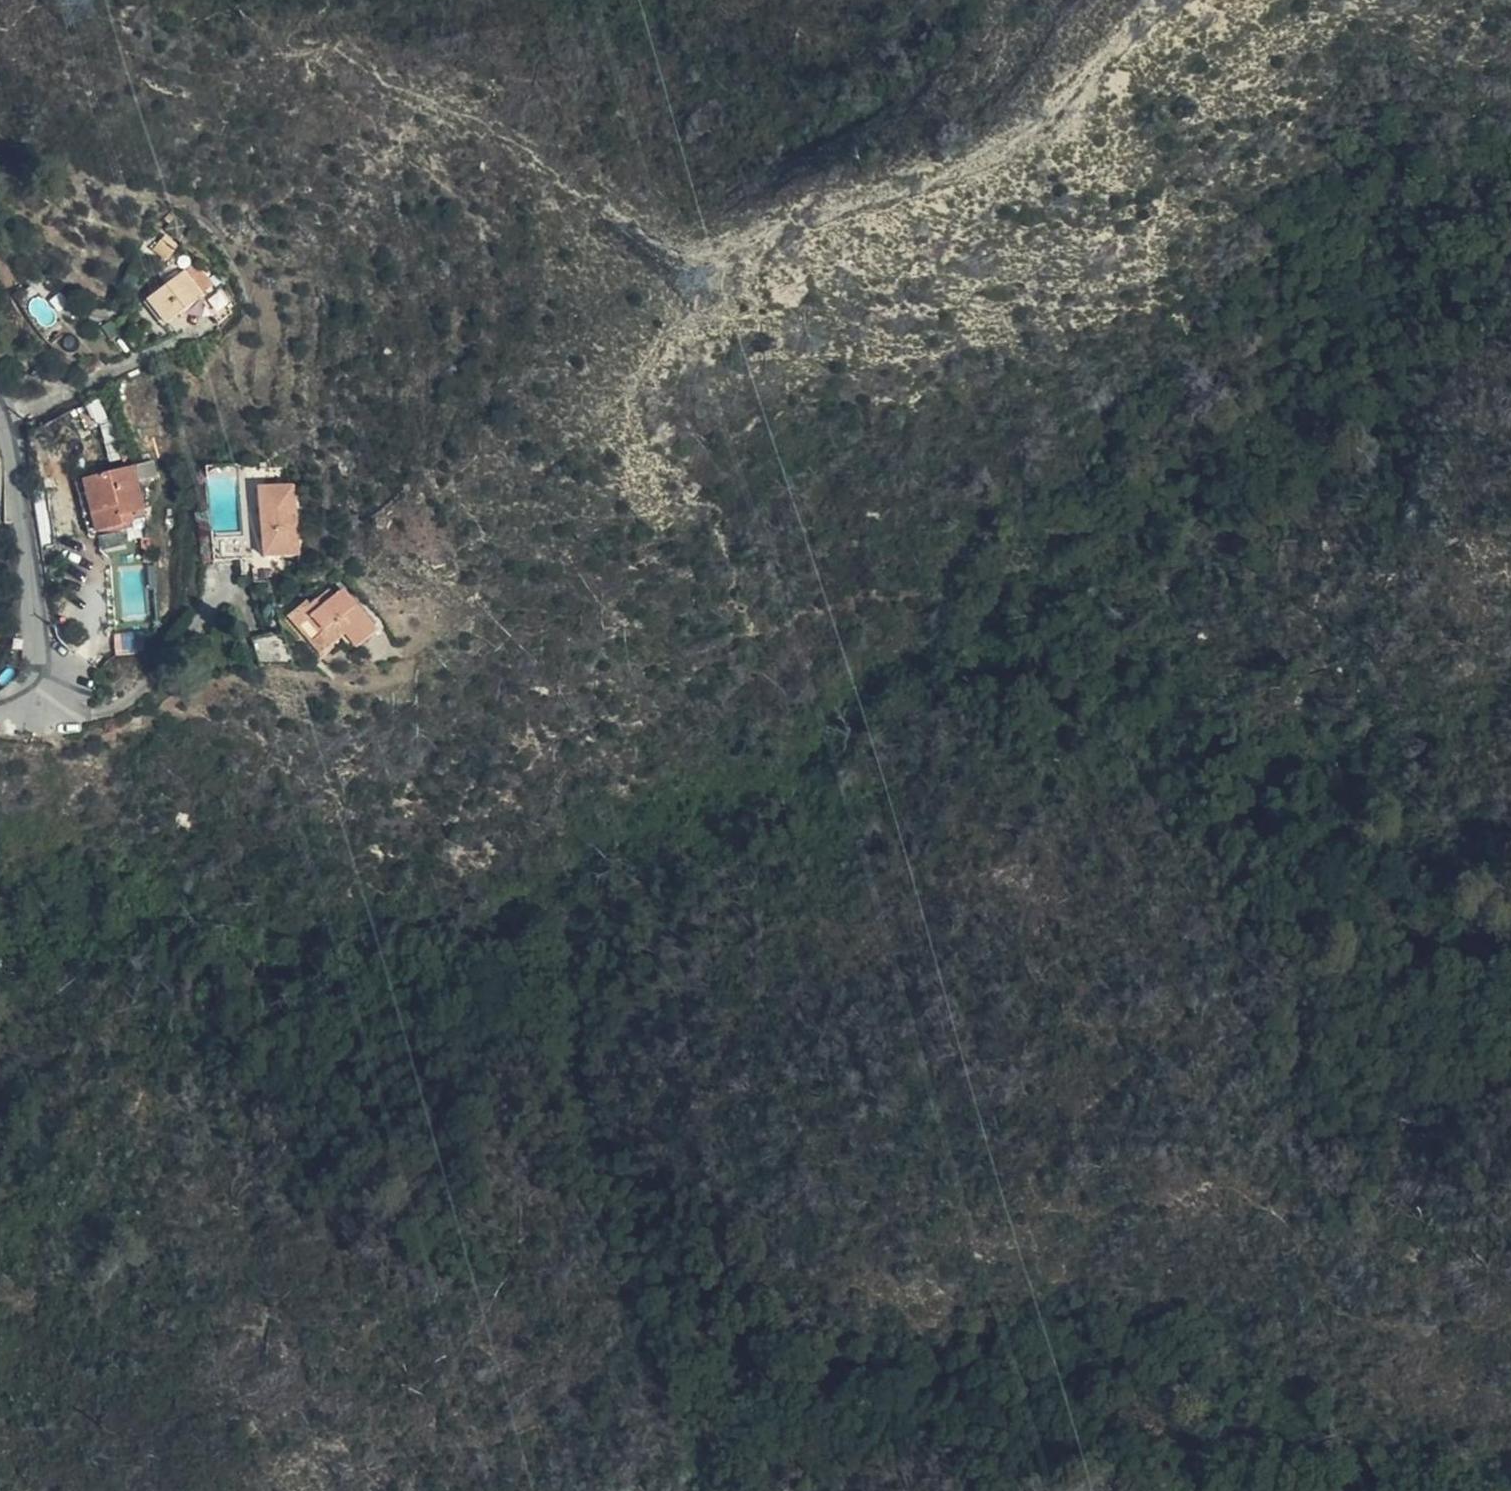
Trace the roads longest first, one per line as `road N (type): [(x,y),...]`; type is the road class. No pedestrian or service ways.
road 1 (residential): [(0,403),(42,693),(13,712)]

